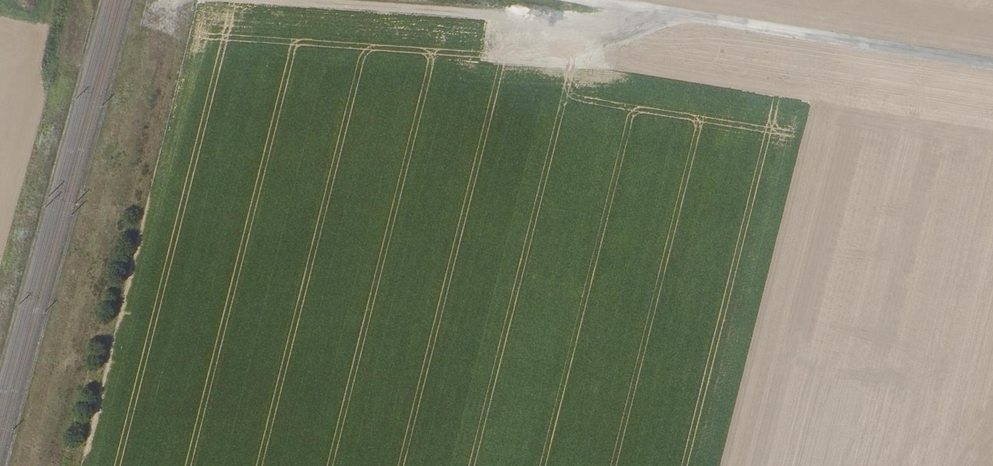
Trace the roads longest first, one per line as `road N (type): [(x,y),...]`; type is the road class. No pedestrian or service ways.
road 1 (track): [(576,0),(992,66)]
road 2 (track): [(280,0),(603,24),(620,7)]

